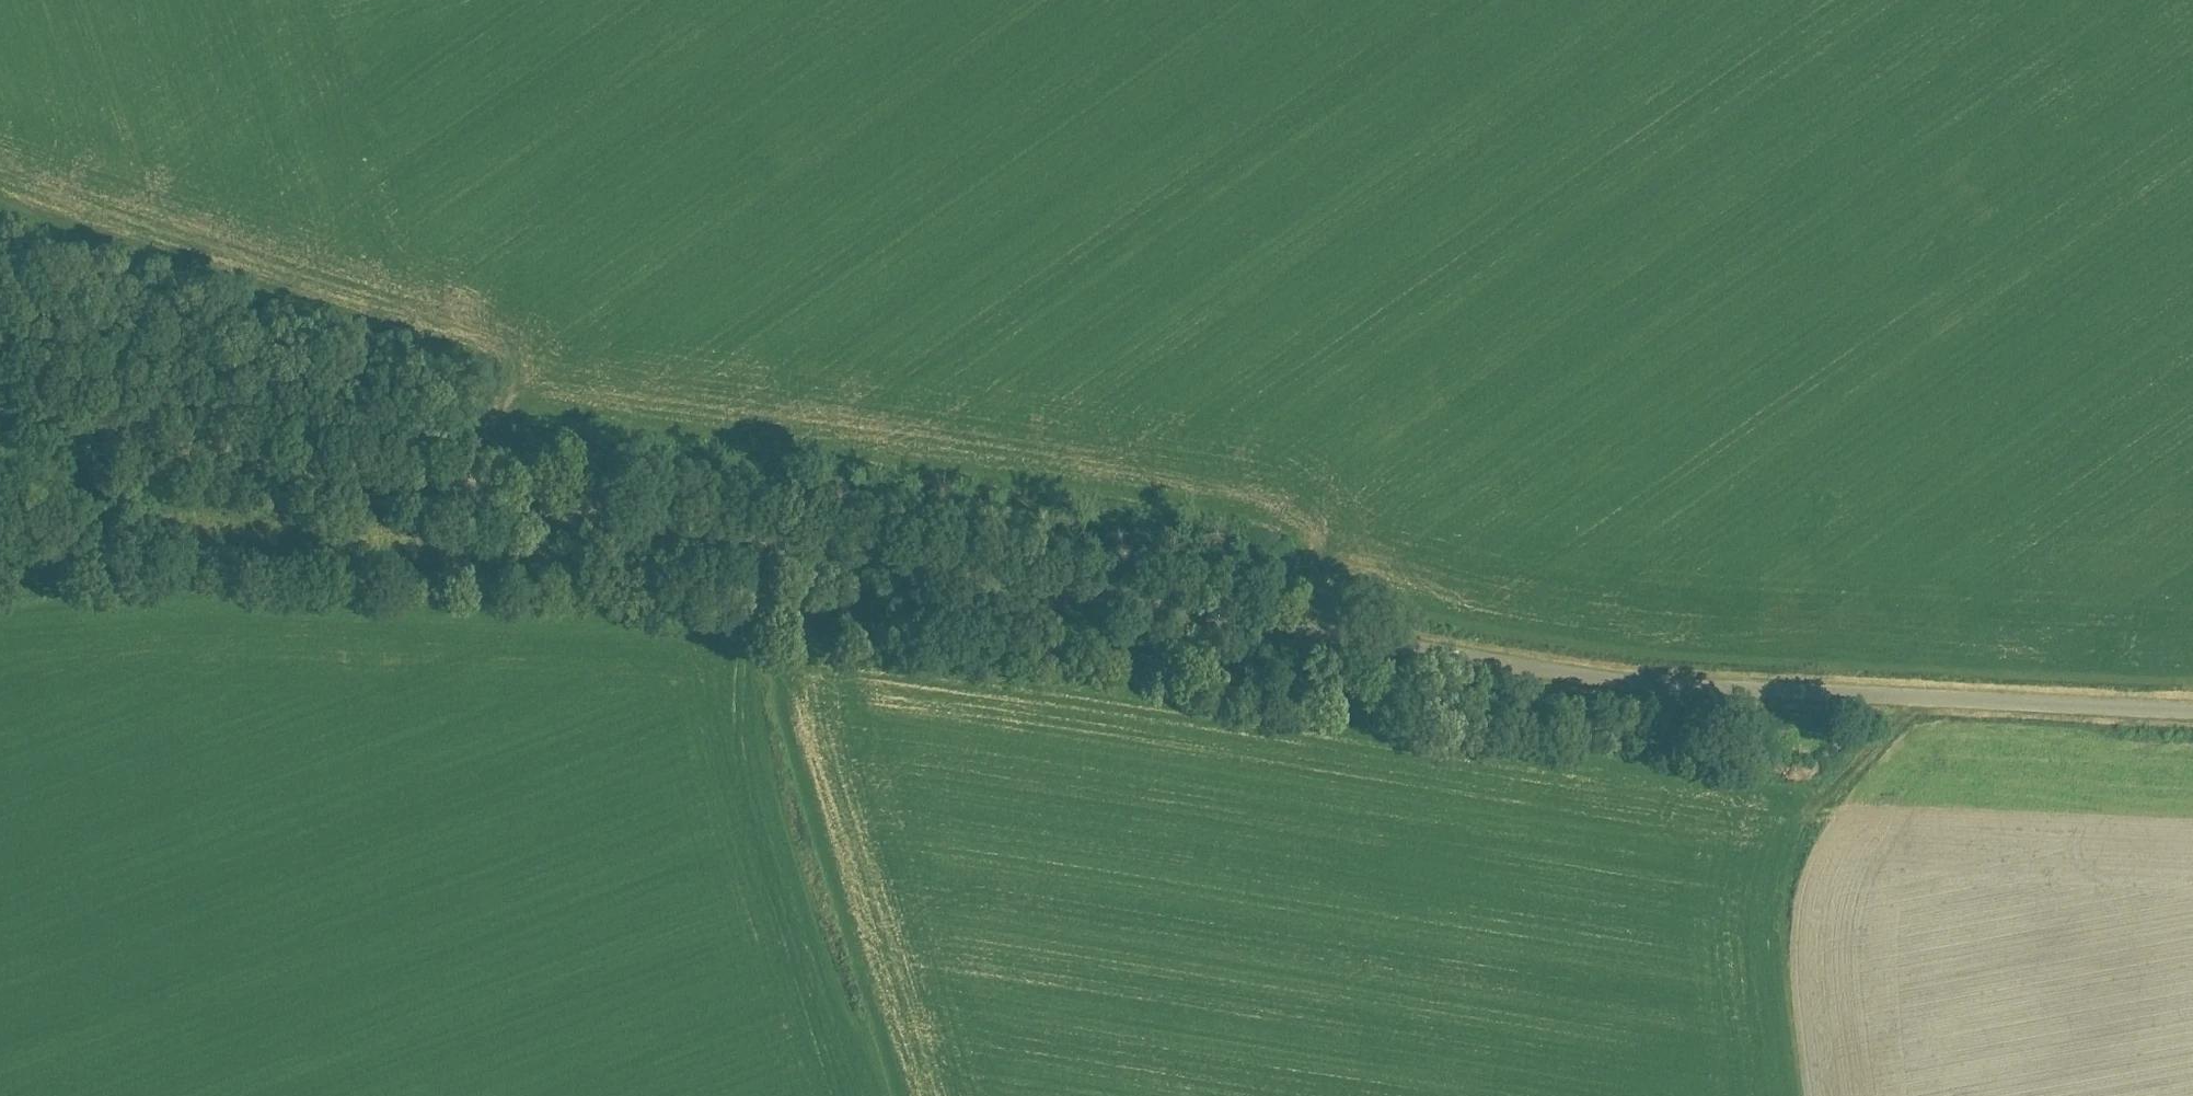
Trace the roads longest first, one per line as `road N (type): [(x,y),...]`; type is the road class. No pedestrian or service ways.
road 1 (residential): [(0,389),(77,417),(1581,681),(2192,706)]

